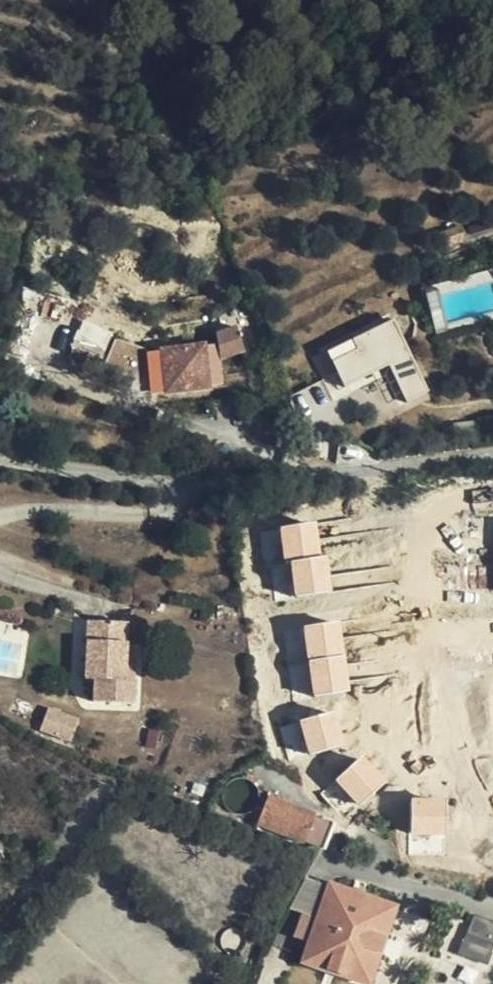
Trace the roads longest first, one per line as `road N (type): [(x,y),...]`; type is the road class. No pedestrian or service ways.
road 1 (residential): [(0,450),(90,467),(407,472),(492,459)]

